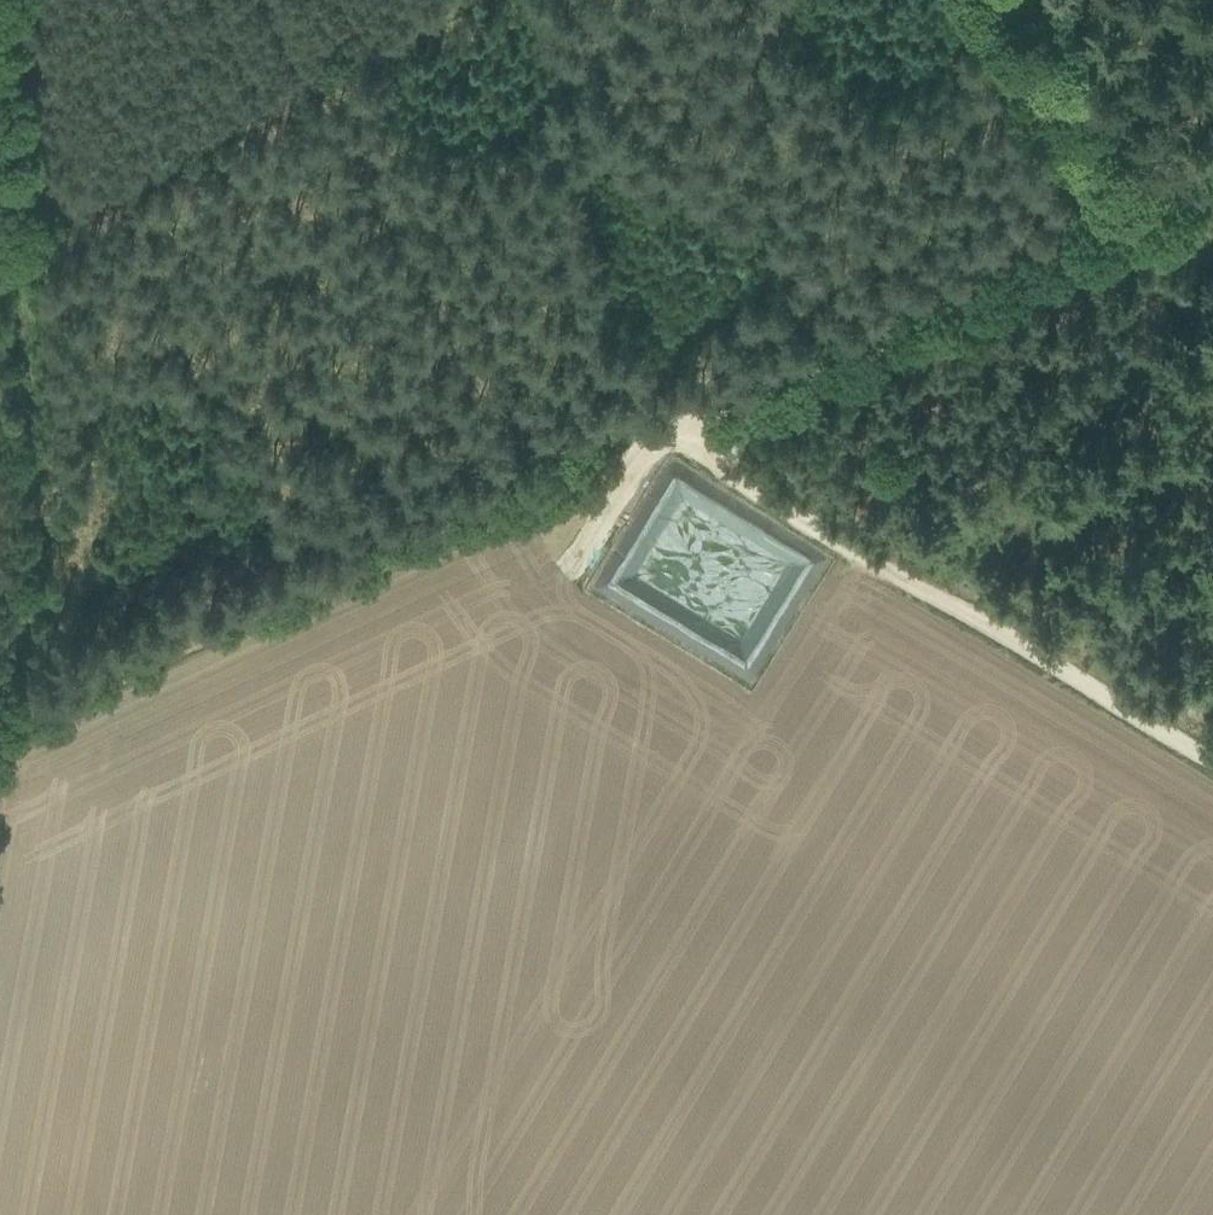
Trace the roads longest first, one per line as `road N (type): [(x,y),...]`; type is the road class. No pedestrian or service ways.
road 1 (track): [(1212,767),(726,476),(674,434),(1135,195)]
road 2 (track): [(0,269),(41,209),(0,15)]
road 3 (track): [(1135,195),(1026,0)]

